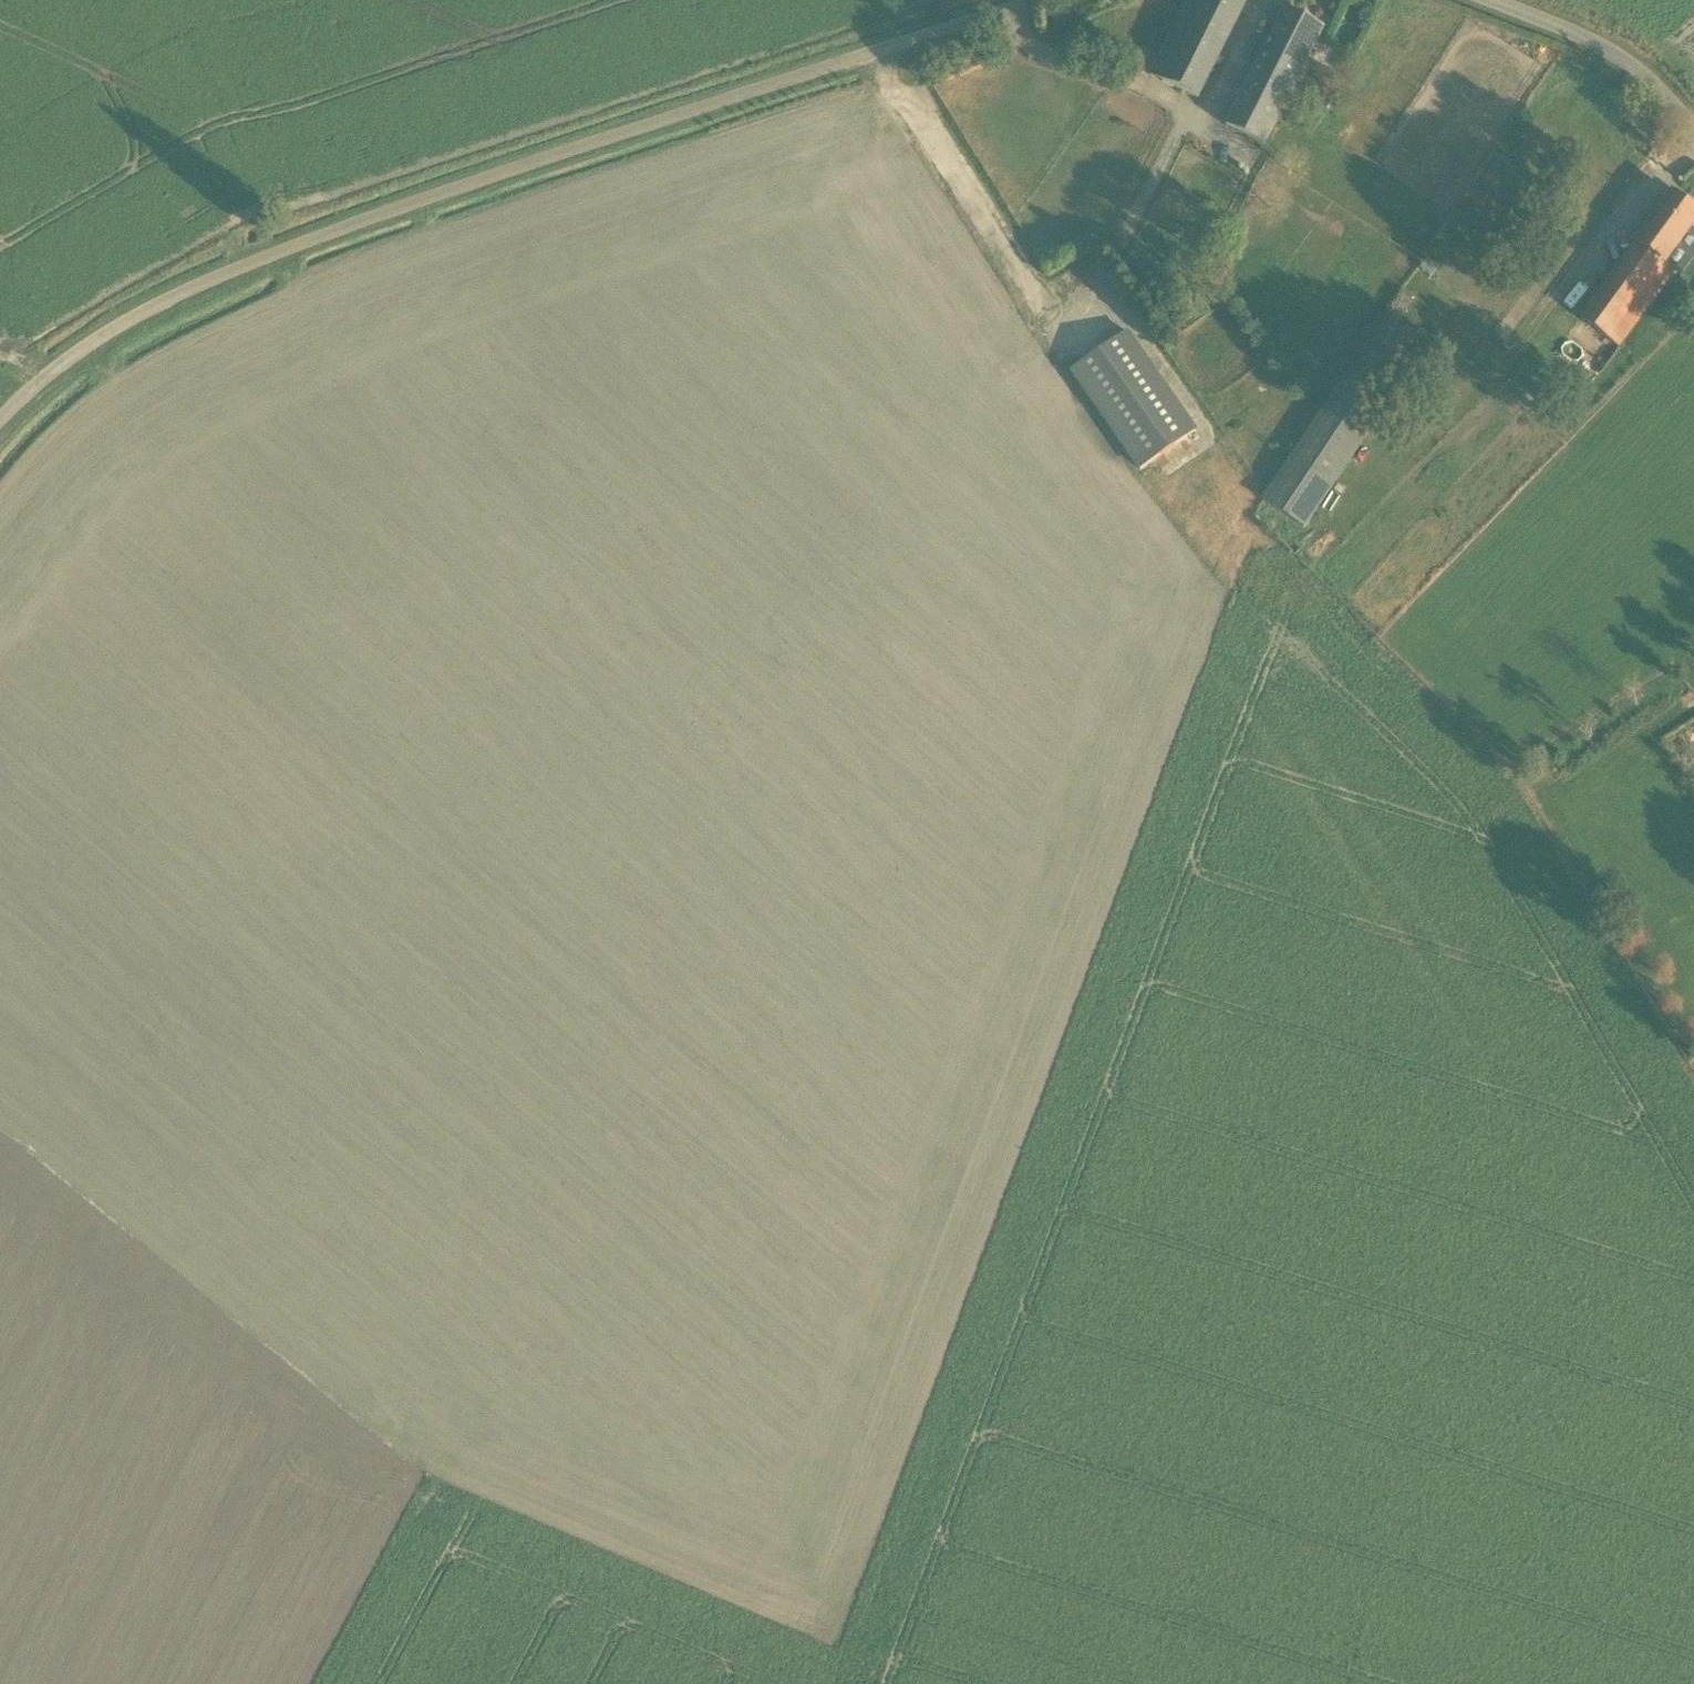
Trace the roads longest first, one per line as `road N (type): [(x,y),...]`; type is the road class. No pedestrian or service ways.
road 1 (unclassified): [(0,416),(101,322),(335,218),(971,0)]
road 2 (unclassified): [(1693,137),(1644,79),(1601,45),(1505,0)]

